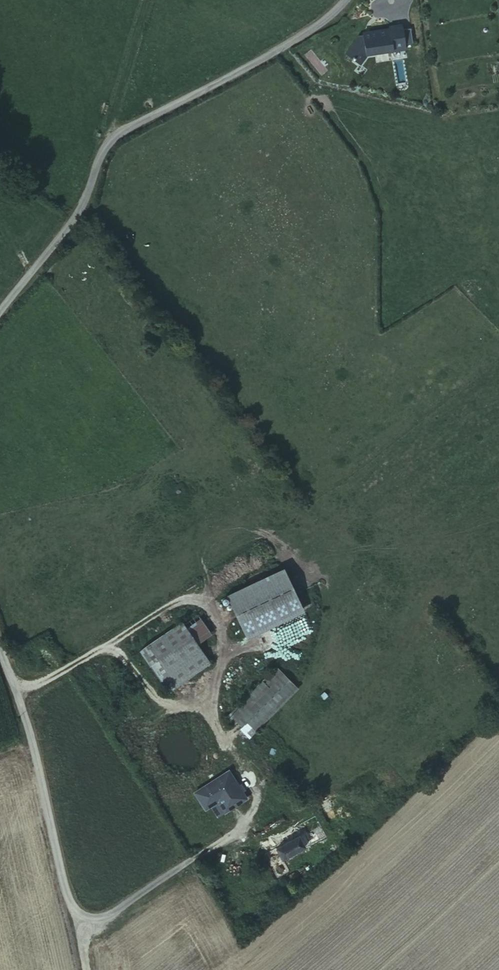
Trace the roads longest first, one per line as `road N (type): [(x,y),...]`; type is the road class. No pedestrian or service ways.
road 1 (unclassified): [(345,0),(314,29),(104,138),(81,206),(0,309)]
road 2 (unclassified): [(0,653),(28,726),(61,886),(82,921),(192,857)]

